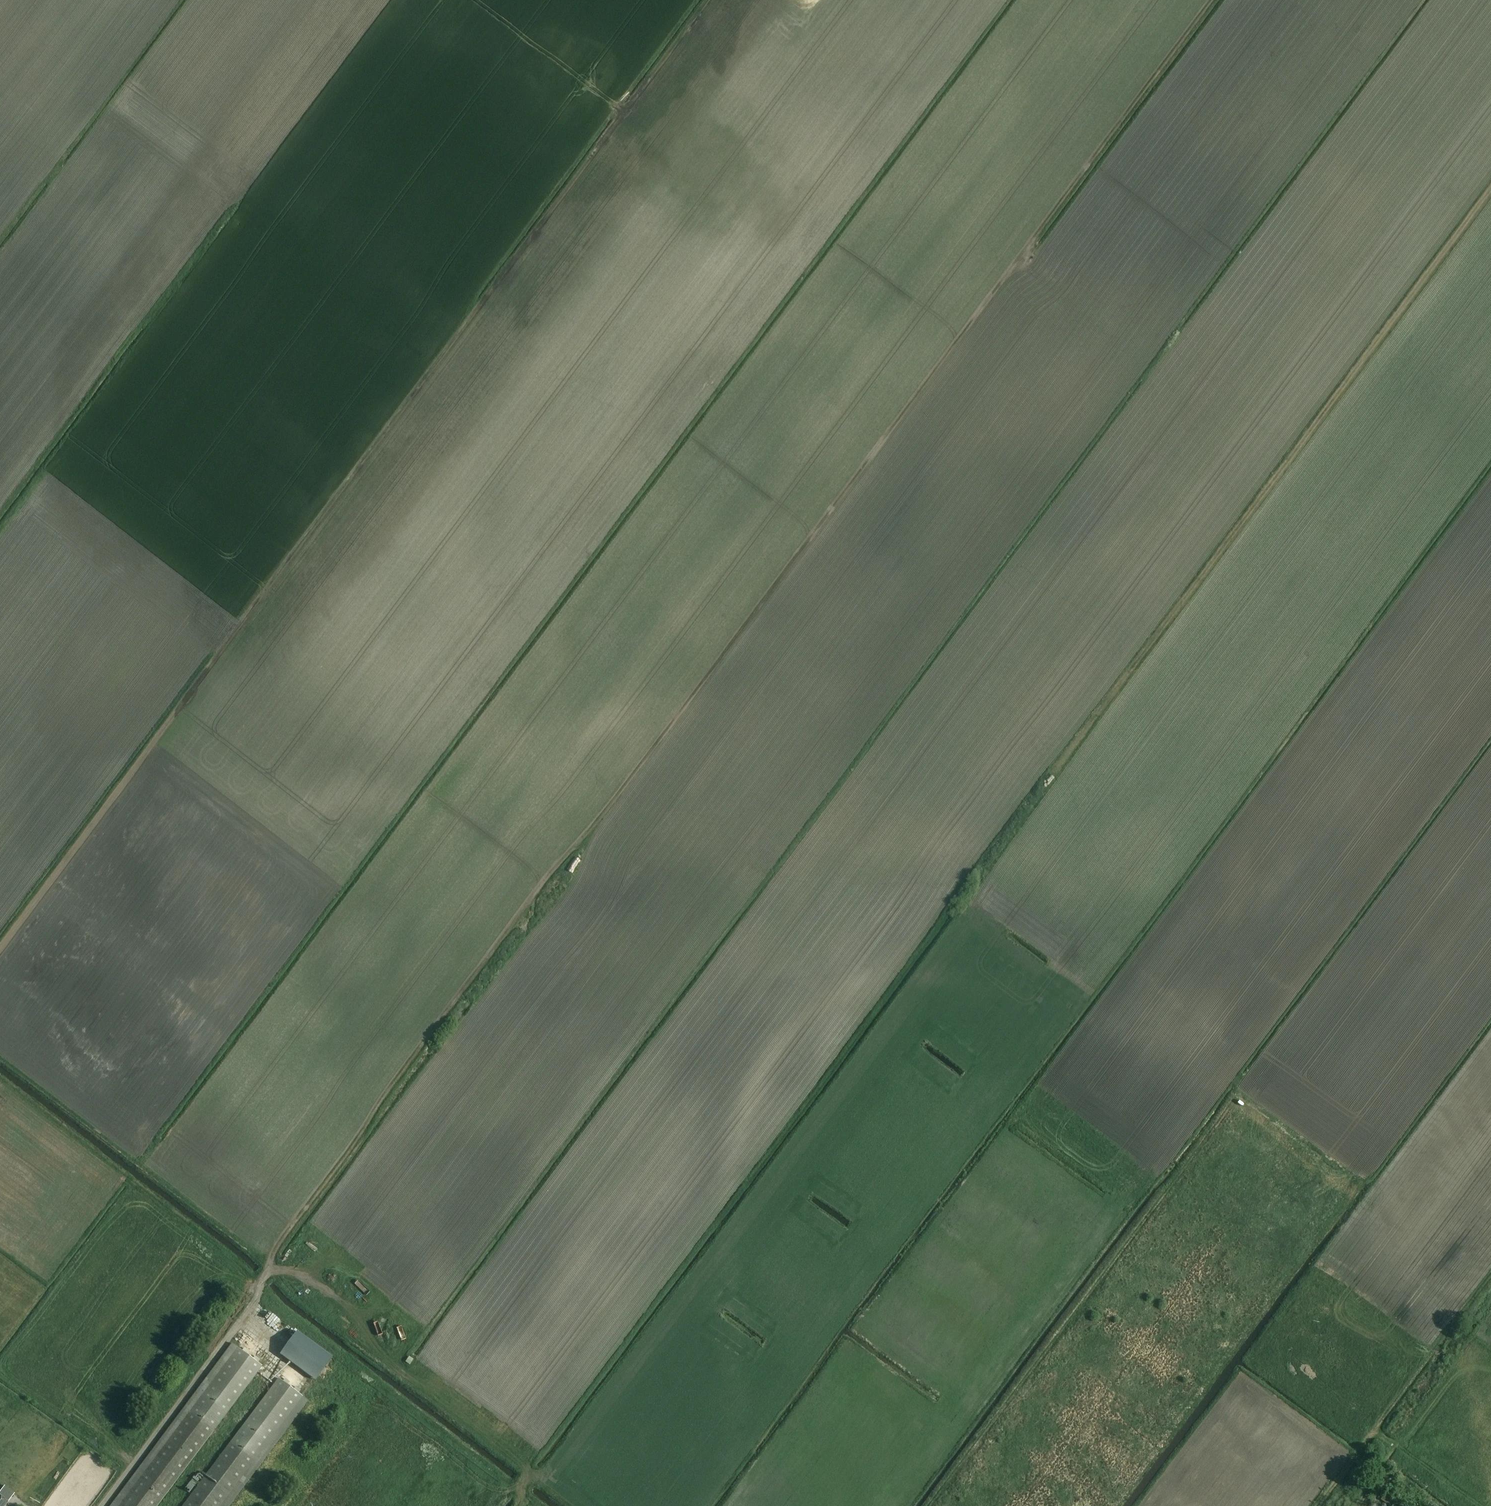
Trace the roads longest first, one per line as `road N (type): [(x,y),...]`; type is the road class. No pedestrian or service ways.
road 1 (track): [(1210,0),(451,1002),(279,1247),(255,1303)]

